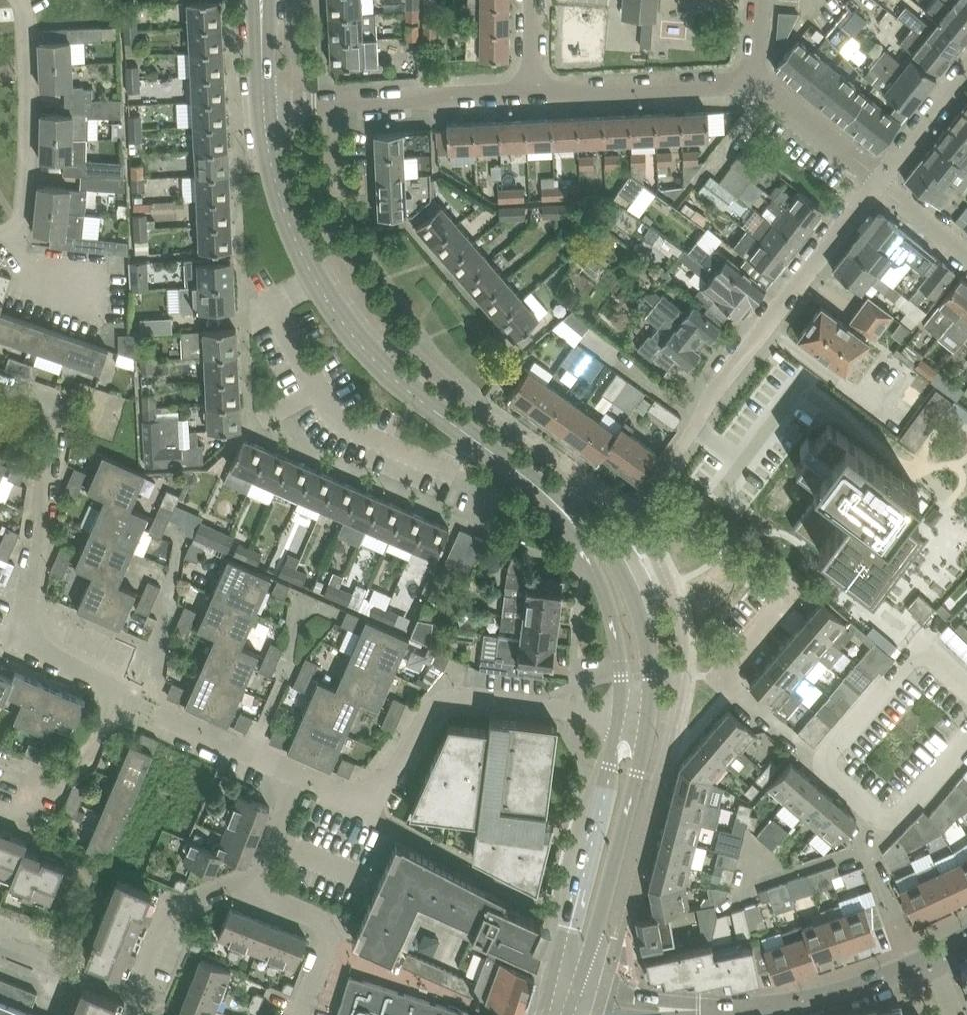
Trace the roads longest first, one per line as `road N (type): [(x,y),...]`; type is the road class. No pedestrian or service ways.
road 1 (tertiary): [(584,531),(541,488),(398,381),(348,328),(311,272),(280,195),(266,105)]
road 2 (unclassified): [(352,806),(443,698),(544,701),(619,720)]
road 3 (residential): [(696,421),(879,180)]
road 4 (residential): [(34,649),(26,613),(43,519),(49,414),(35,399),(0,388)]
road 5 (residential): [(0,810),(22,815),(57,786),(123,694),(34,649)]
road 6 (tertiary): [(619,720),(557,980)]
road 7 (residential): [(533,93),(266,105)]
road 8 (tertiary): [(582,972),(647,727)]
road 9 (residential): [(7,239),(23,214),(28,154),(22,0)]
road 10 (residential): [(869,851),(883,822),(731,680)]
road 11 (residential): [(686,1009),(814,996),(918,966)]
road 12 (residential): [(754,82),(533,93)]
road 13 (residential): [(352,806),(545,906)]
road 14 (tertiary): [(647,727),(643,626),(623,570),(584,531)]
road 15 (tertiary): [(584,531),(616,632),(619,720)]
road 16 (residential): [(252,888),(188,896),(165,914),(138,993)]
road 17 (residential): [(302,1014),(326,939),(307,915),(252,888)]
road 18 (residential): [(879,180),(754,82)]
road 19 (residential): [(297,604),(288,662),(249,754)]
road 20 (residential): [(138,993),(78,974),(38,986),(0,971)]
road 21 (residential): [(879,180),(966,65)]
road 22 (residential): [(918,966),(869,851)]
road 23 (residential): [(751,862),(796,873),(869,851)]

